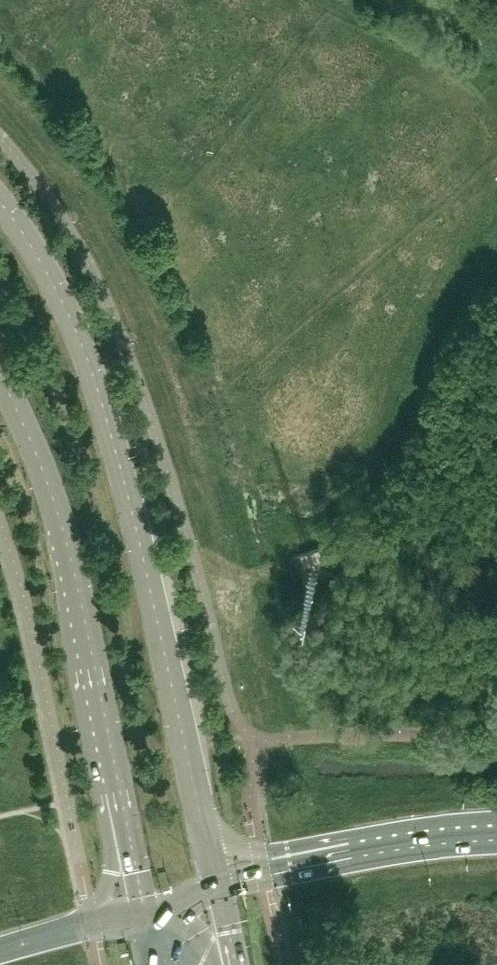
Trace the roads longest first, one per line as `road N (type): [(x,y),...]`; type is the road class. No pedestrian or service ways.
road 1 (primary): [(219,886),(95,375),(68,311),(0,201)]
road 2 (primary): [(0,376),(57,510),(145,910)]
road 3 (motorway): [(496,832),(384,843),(219,886)]
road 4 (motorway): [(145,910),(0,949)]

